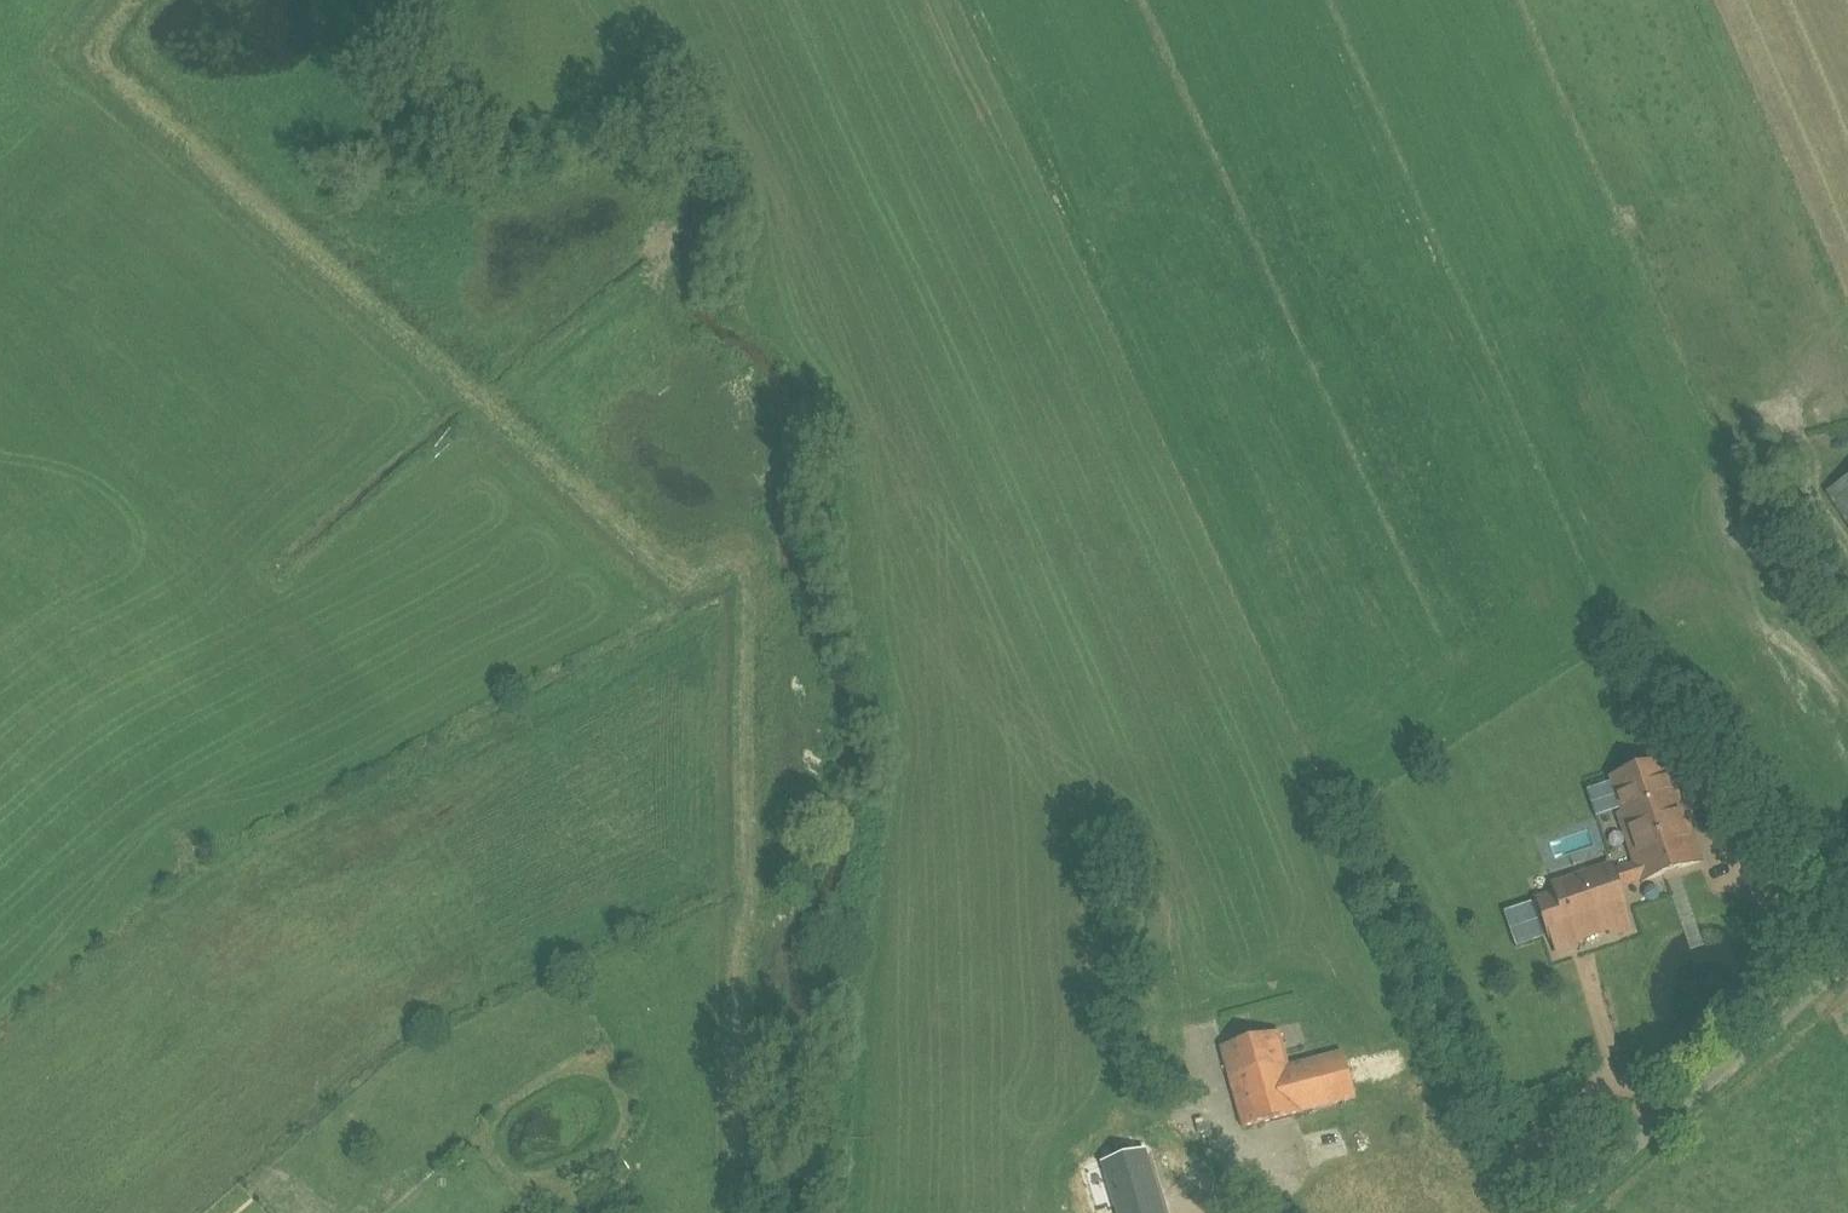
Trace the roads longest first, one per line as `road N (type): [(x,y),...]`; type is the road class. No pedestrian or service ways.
road 1 (unclassified): [(1551,1212),(1847,956)]

